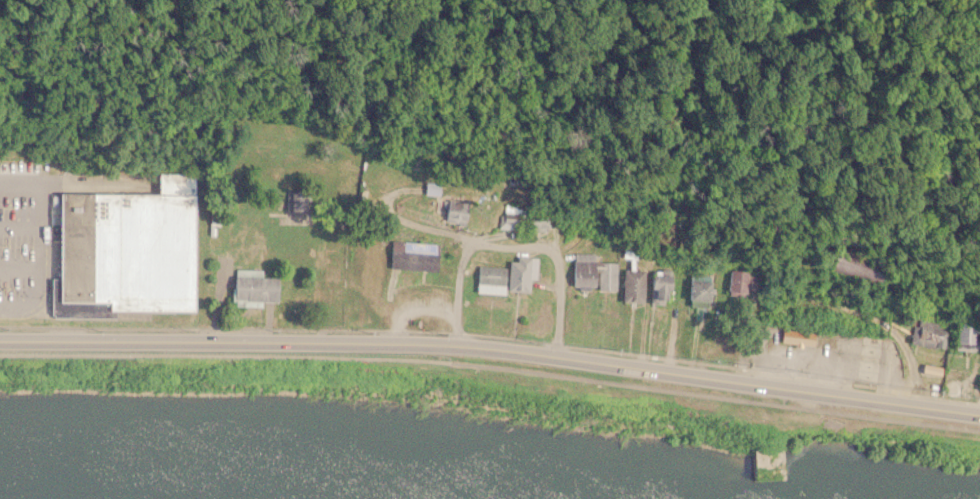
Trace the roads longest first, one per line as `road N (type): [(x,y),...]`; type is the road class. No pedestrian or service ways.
road 1 (secondary): [(979,412),(454,343),(0,338)]
road 2 (residential): [(556,354),(555,250),(525,246),(475,243),(461,257),(454,343)]

